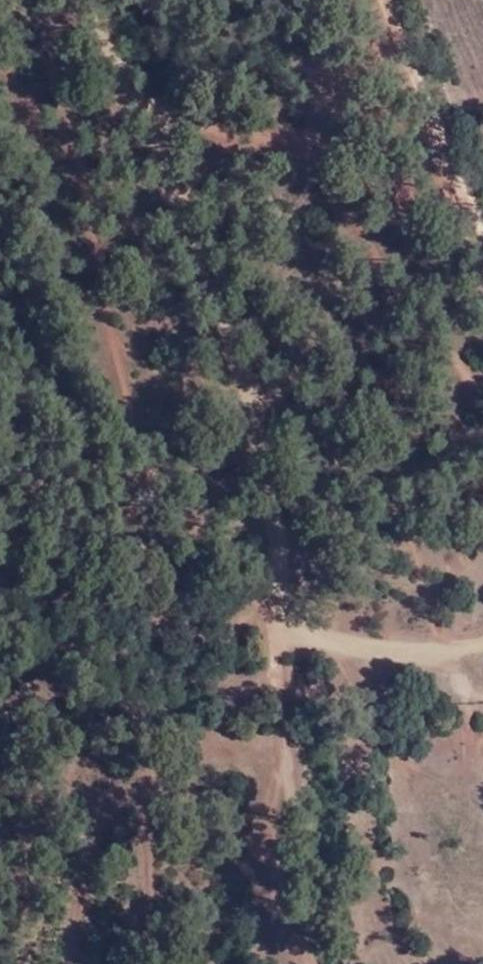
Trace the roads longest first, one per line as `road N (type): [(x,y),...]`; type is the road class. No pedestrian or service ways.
road 1 (track): [(101,0),(271,410),(289,611),(322,626),(482,629)]
road 2 (track): [(73,528),(82,963)]
road 3 (track): [(327,963),(289,611)]
road 4 (track): [(387,0),(482,236)]

